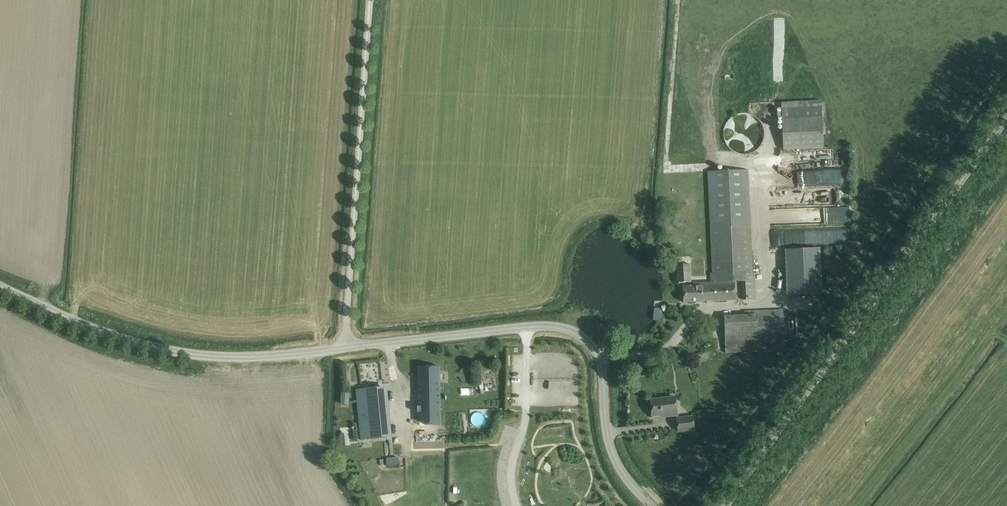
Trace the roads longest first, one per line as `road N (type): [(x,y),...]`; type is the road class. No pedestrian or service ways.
road 1 (unclassified): [(725,505),(1006,112)]
road 2 (unclassified): [(655,505),(610,444),(600,366),(573,330),(541,325),(343,349)]
road 3 (unclassified): [(343,349),(204,358),(139,346),(0,288)]
road 4 (unclassified): [(343,349),(371,0)]

